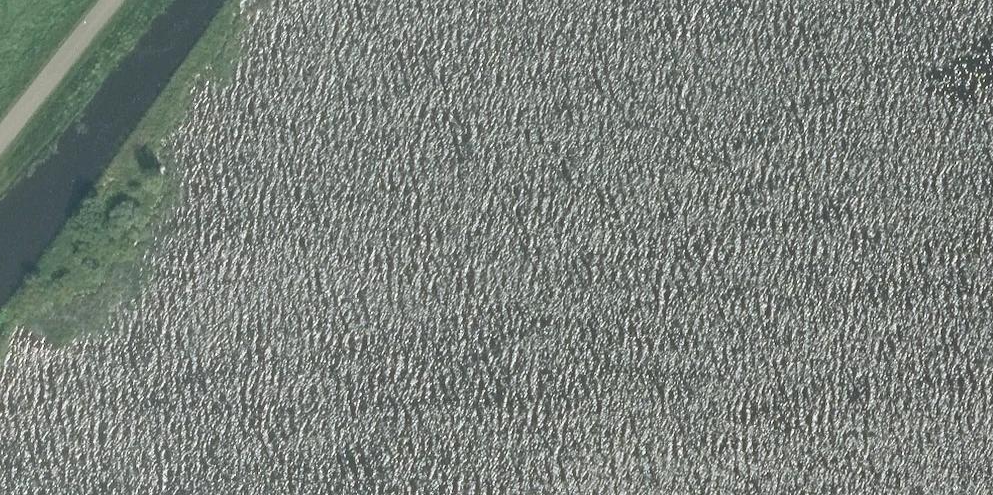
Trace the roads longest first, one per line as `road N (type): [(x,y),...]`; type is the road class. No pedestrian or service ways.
road 1 (unclassified): [(0,145),(118,0)]

